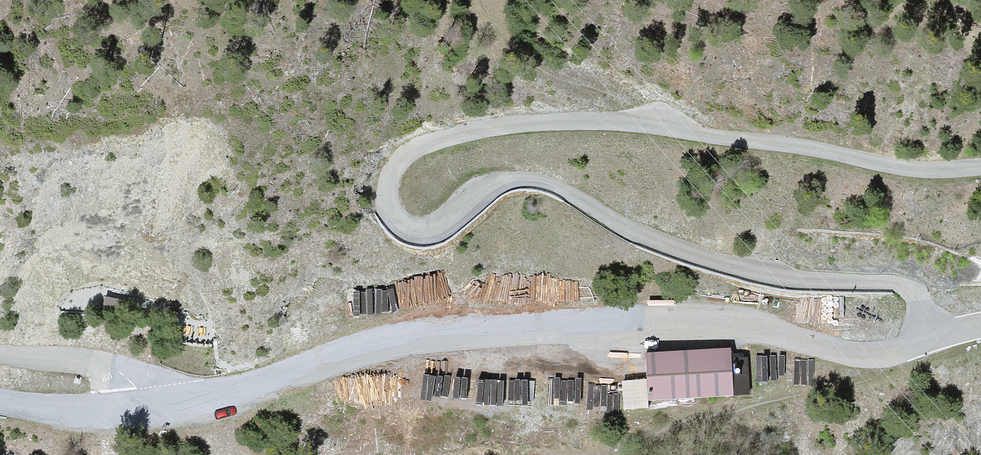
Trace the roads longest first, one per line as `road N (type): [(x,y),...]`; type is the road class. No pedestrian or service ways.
road 1 (unclassified): [(932,339),(916,295),(900,285),(742,269),(651,239),(529,180),(494,185),(436,228),(413,231),(393,215),(388,183),(420,146),(557,123),(647,126),(907,168),(980,167)]
road 2 (tertiary): [(149,407),(459,331),(711,323),(867,355),(932,339)]
road 3 (tertiary): [(149,407),(121,373),(101,364),(0,354)]
road 4 (tertiary): [(0,401),(61,410),(149,407)]

